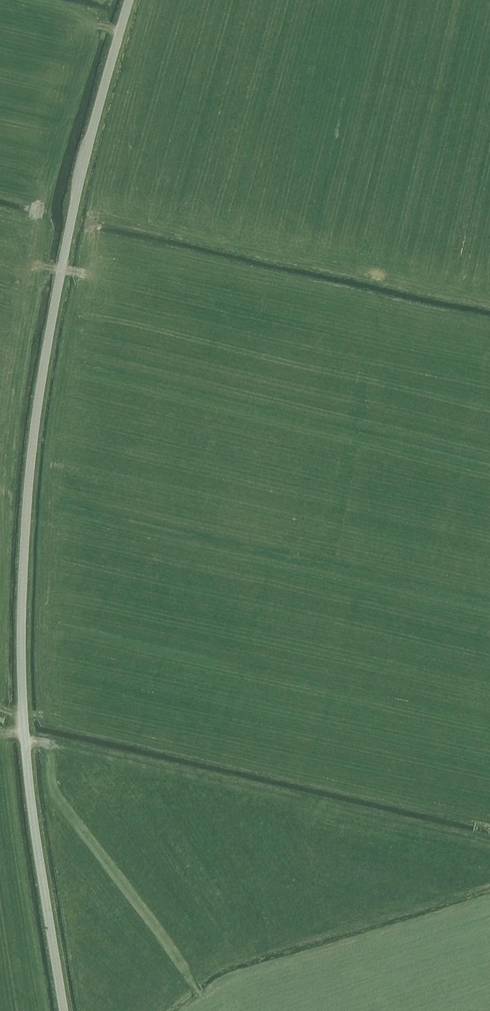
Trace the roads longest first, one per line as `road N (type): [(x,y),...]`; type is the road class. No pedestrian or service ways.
road 1 (unclassified): [(64,1010),(25,738),(25,542),(66,243),(129,0)]

